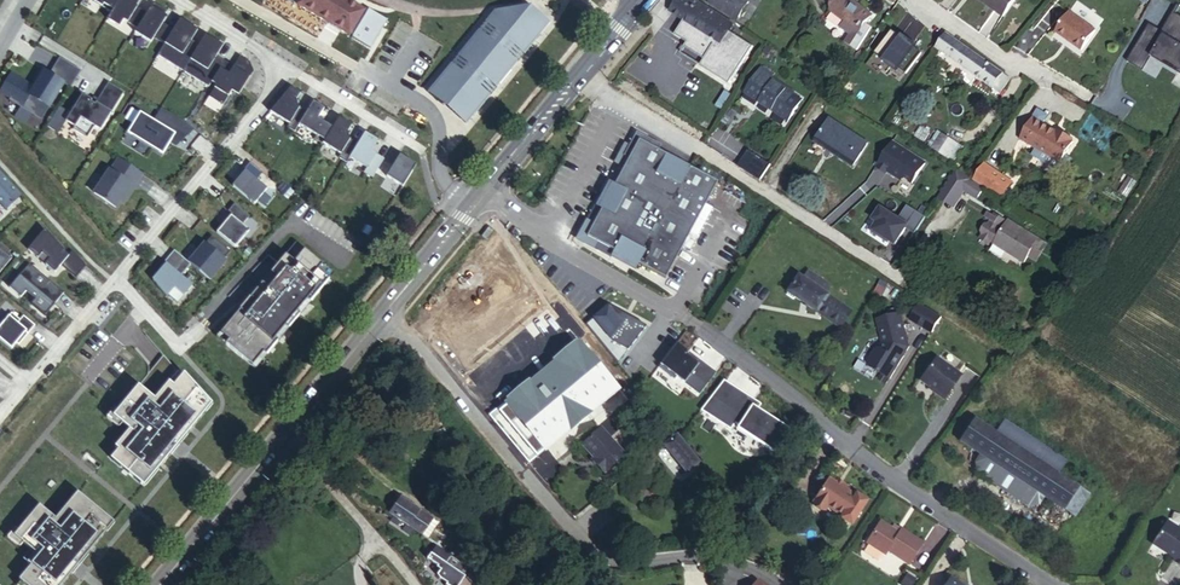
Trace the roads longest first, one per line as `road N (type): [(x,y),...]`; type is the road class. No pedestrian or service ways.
road 1 (residential): [(479,197),(697,327),(850,446),(1054,584)]
road 2 (residential): [(387,310),(562,522),(598,553),(626,562),(691,555),(747,566),(777,584)]
road 3 (secondary): [(387,310),(158,584)]
road 4 (residential): [(470,208),(443,179),(434,117),(248,0)]
road 5 (residential): [(117,279),(288,66)]
road 6 (secondary): [(643,0),(479,197)]
road 7 (residential): [(288,66),(422,149)]
road 8 (residential): [(23,382),(117,279)]
road 9 (secondary): [(470,208),(387,310)]
road 10 (residential): [(181,0),(288,66)]

